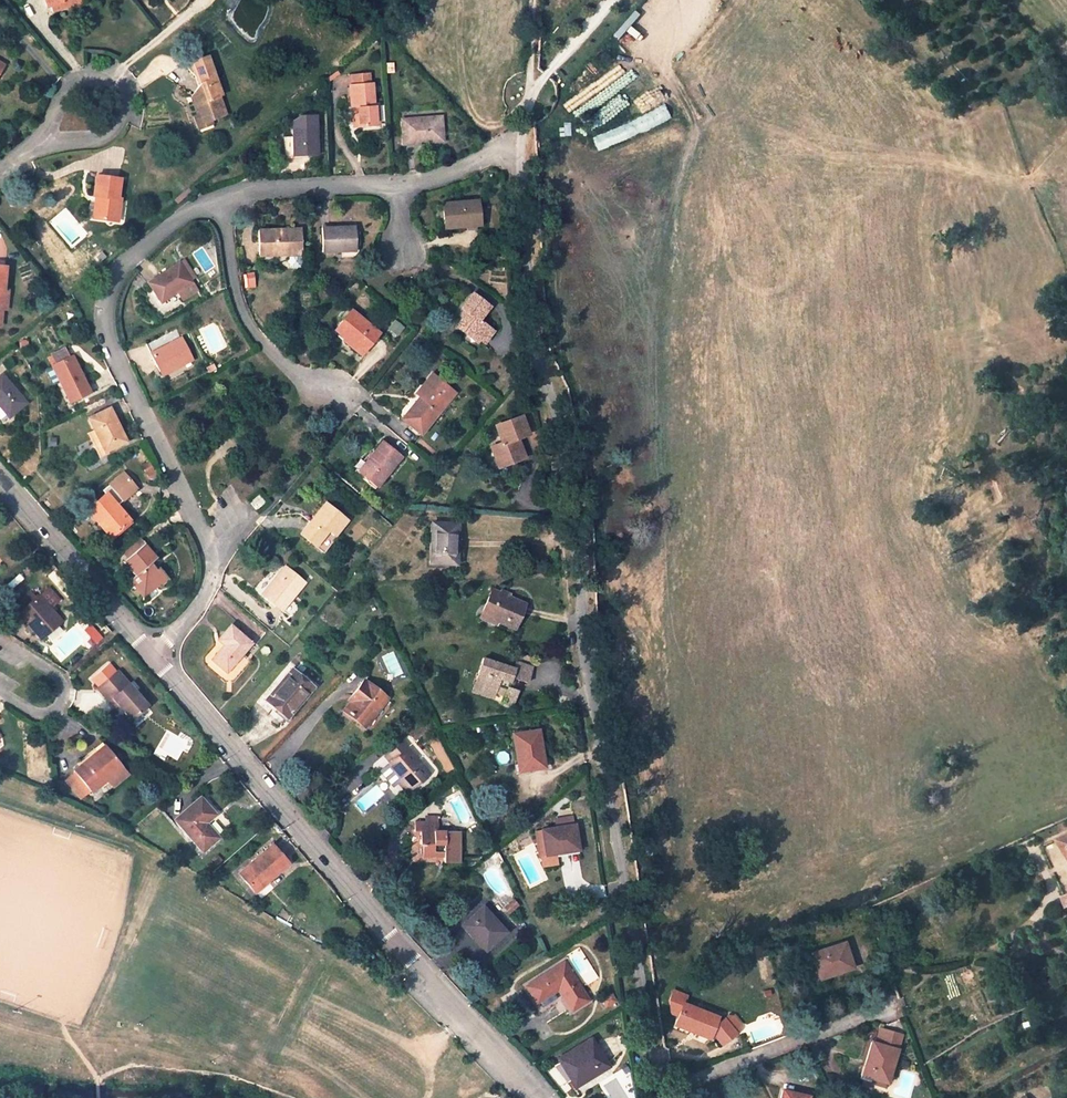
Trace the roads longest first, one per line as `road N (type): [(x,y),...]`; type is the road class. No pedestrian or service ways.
road 1 (residential): [(511,141),(659,1091)]
road 2 (residential): [(537,1097),(408,971),(151,658)]
road 3 (residential): [(219,198),(171,221),(115,272),(106,297),(104,332),(204,542),(209,573),(202,598),(151,658)]
road 4 (residential): [(219,198),(232,279),(257,340),(297,374),(344,397)]
road 5 (residential): [(659,1091),(888,1006)]
road 6 (residential): [(151,658),(0,487)]
road 7 (residential): [(46,141),(100,139),(121,120),(123,91),(101,74),(71,81),(54,106)]
road 8 (residential): [(395,186),(289,187),(219,198)]
road 9 (residential): [(0,639),(54,672),(65,690),(43,713),(0,693)]
road 10 (unclassified): [(511,141),(523,127),(534,0)]
road 11 (residential): [(511,141),(430,179),(395,186)]

